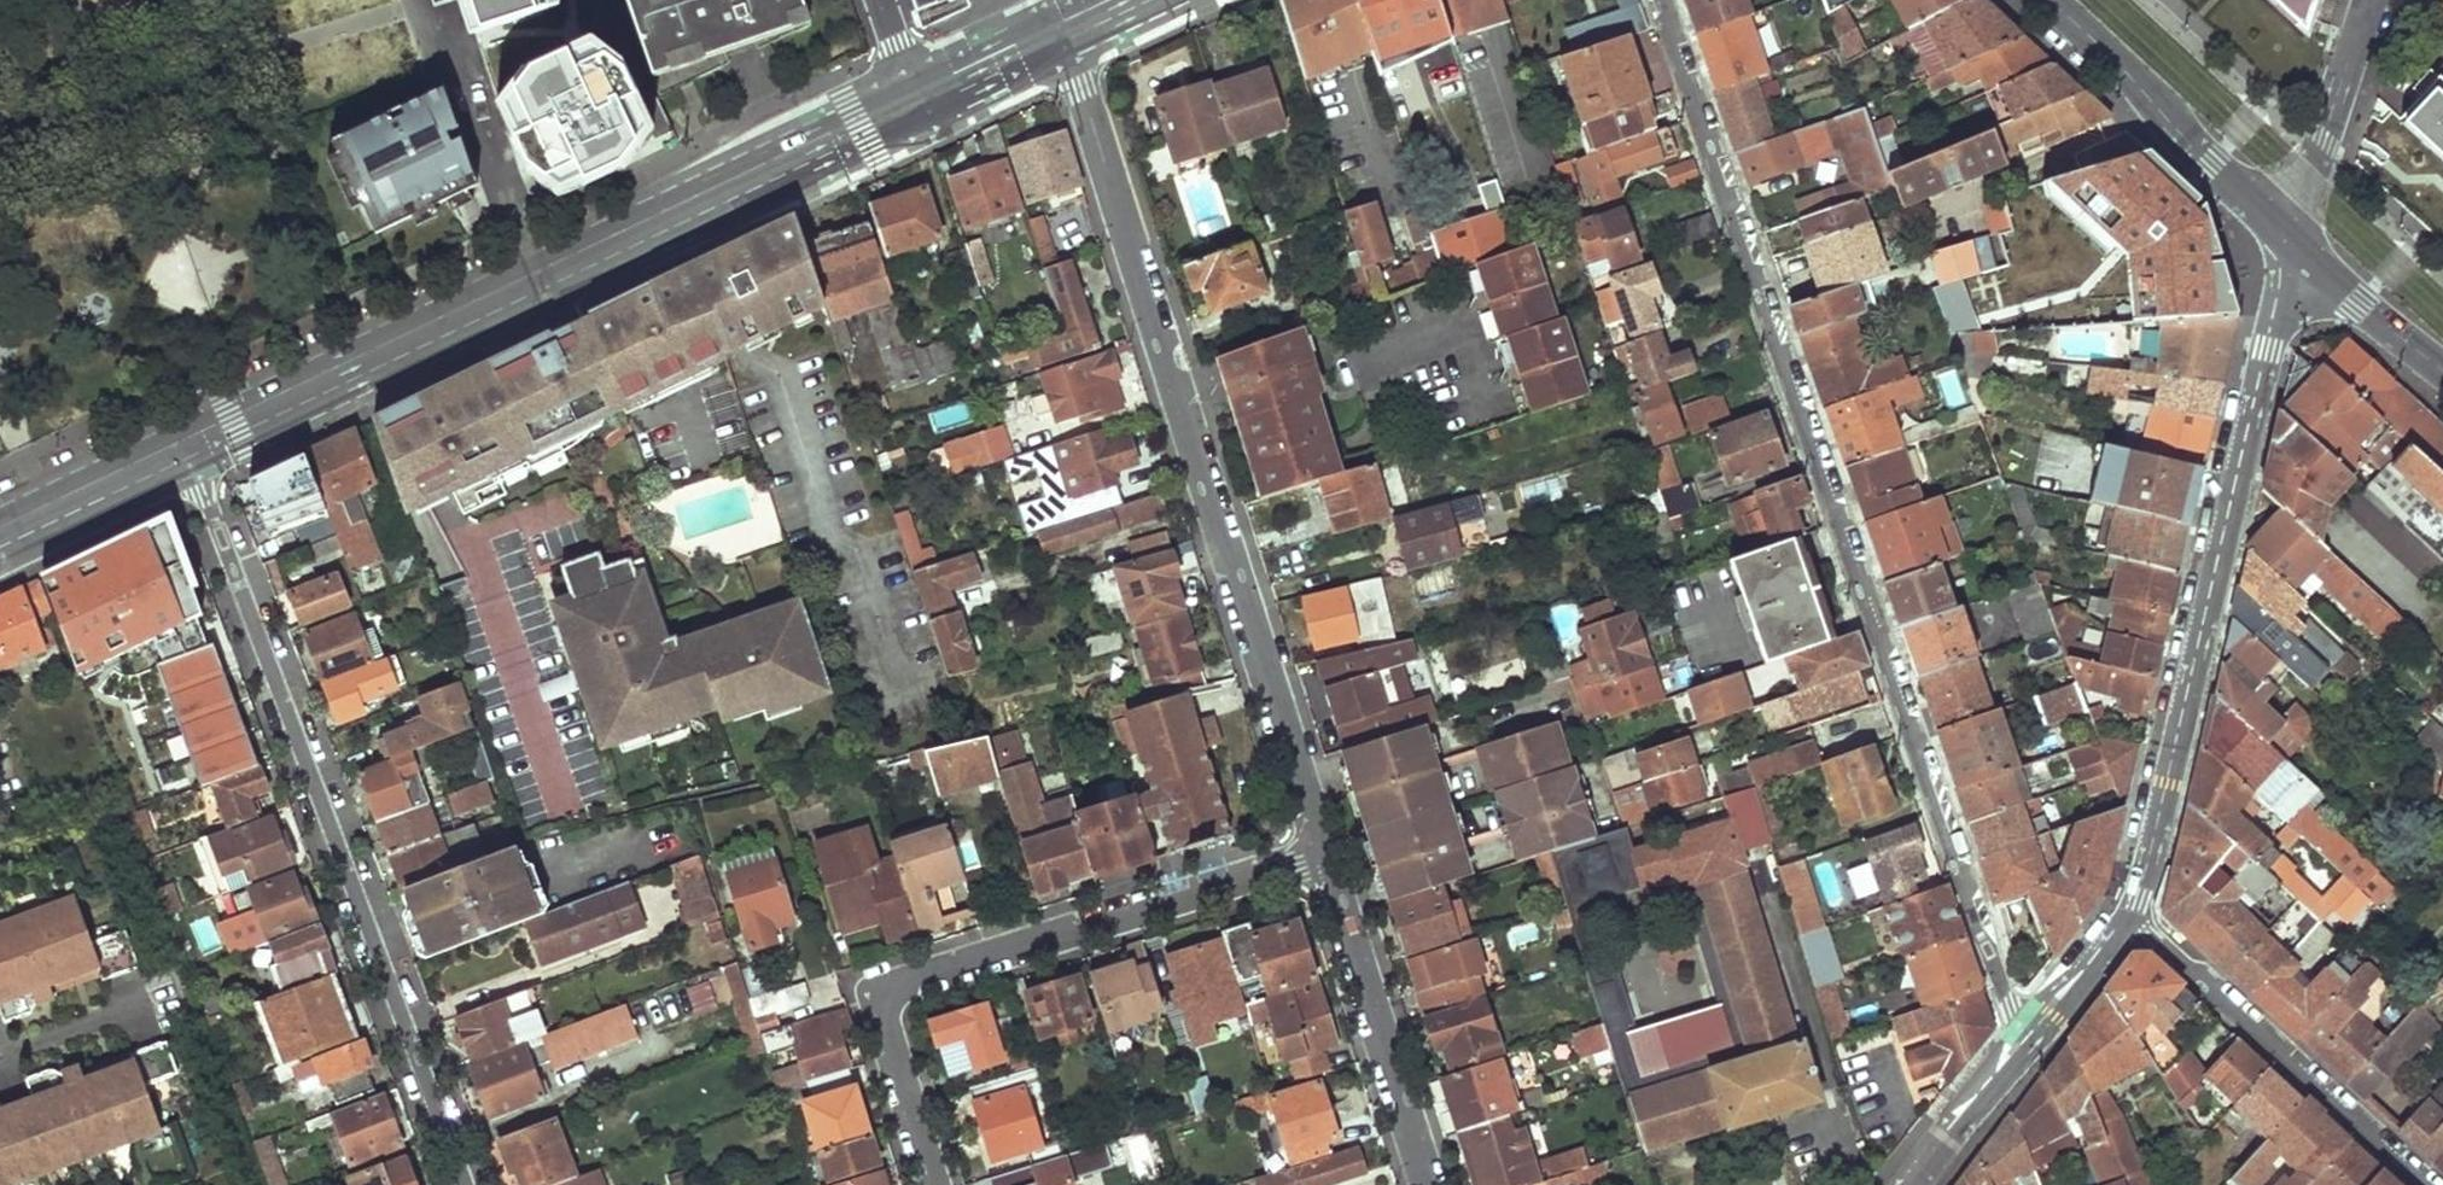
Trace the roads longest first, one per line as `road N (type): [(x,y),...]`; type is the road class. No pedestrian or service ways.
road 1 (residential): [(1661,0),(2005,992),(2032,1029)]
road 2 (residential): [(1320,855),(1086,100),(1057,33)]
road 3 (secondary): [(184,444),(915,98)]
road 4 (residential): [(184,444),(464,1184)]
road 5 (residential): [(2133,918),(2291,238)]
road 6 (residential): [(930,1184),(880,1021),(899,985),(1320,855)]
road 7 (residential): [(2425,1184),(2133,918)]
road 8 (residential): [(1428,1184),(1320,855)]
road 9 (secondary): [(2291,238),(2175,134),(2120,64),(2049,0)]
road 10 (residential): [(2370,0),(2291,238)]
road 11 (secondary): [(0,533),(184,444)]
road 12 (secondary): [(2442,372),(2291,238)]
road 13 (residential): [(1912,1184),(2032,1029)]
road 14 (secondary): [(915,98),(1057,33)]
road 15 (residential): [(2032,1029),(2133,918)]

